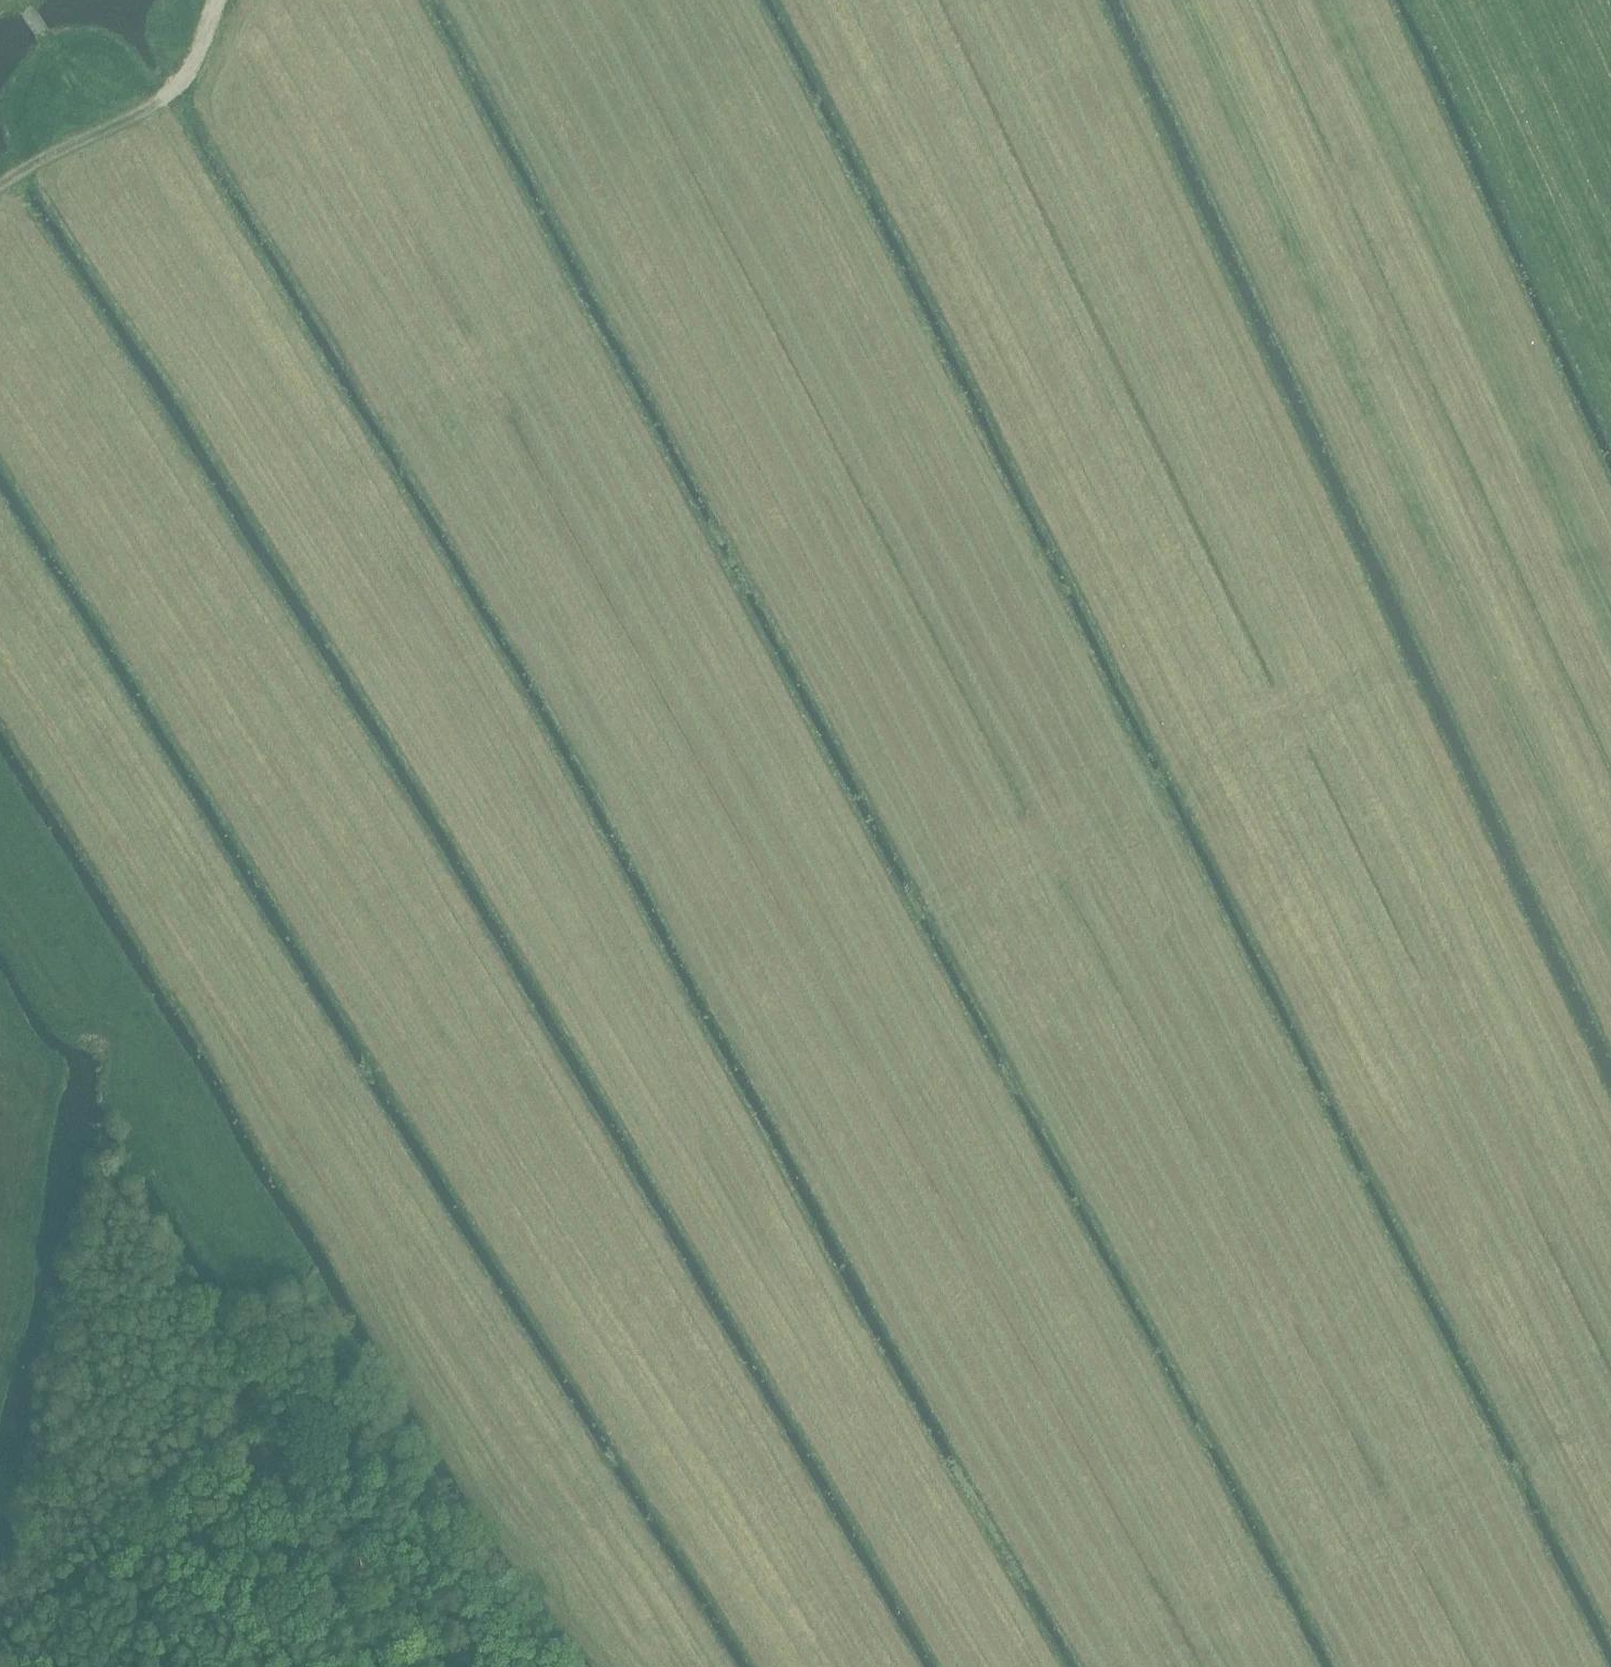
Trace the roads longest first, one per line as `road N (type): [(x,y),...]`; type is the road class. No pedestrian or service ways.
road 1 (track): [(206,0),(161,74),(0,174)]
road 2 (track): [(20,0),(96,119)]

